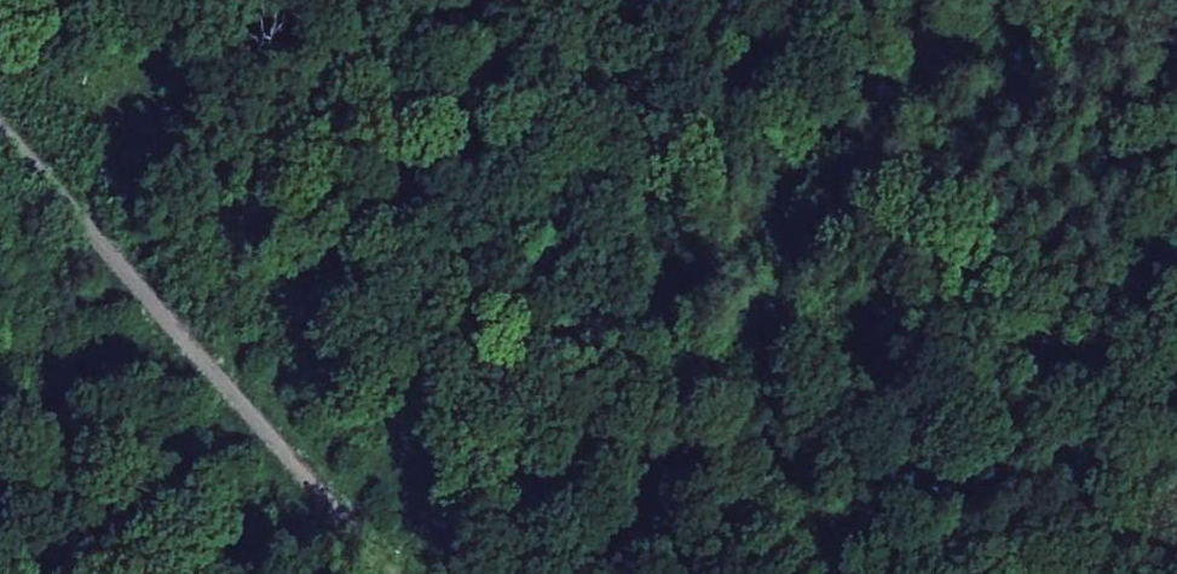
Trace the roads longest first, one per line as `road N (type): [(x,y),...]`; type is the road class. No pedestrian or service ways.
road 1 (track): [(0,130),(386,571)]

